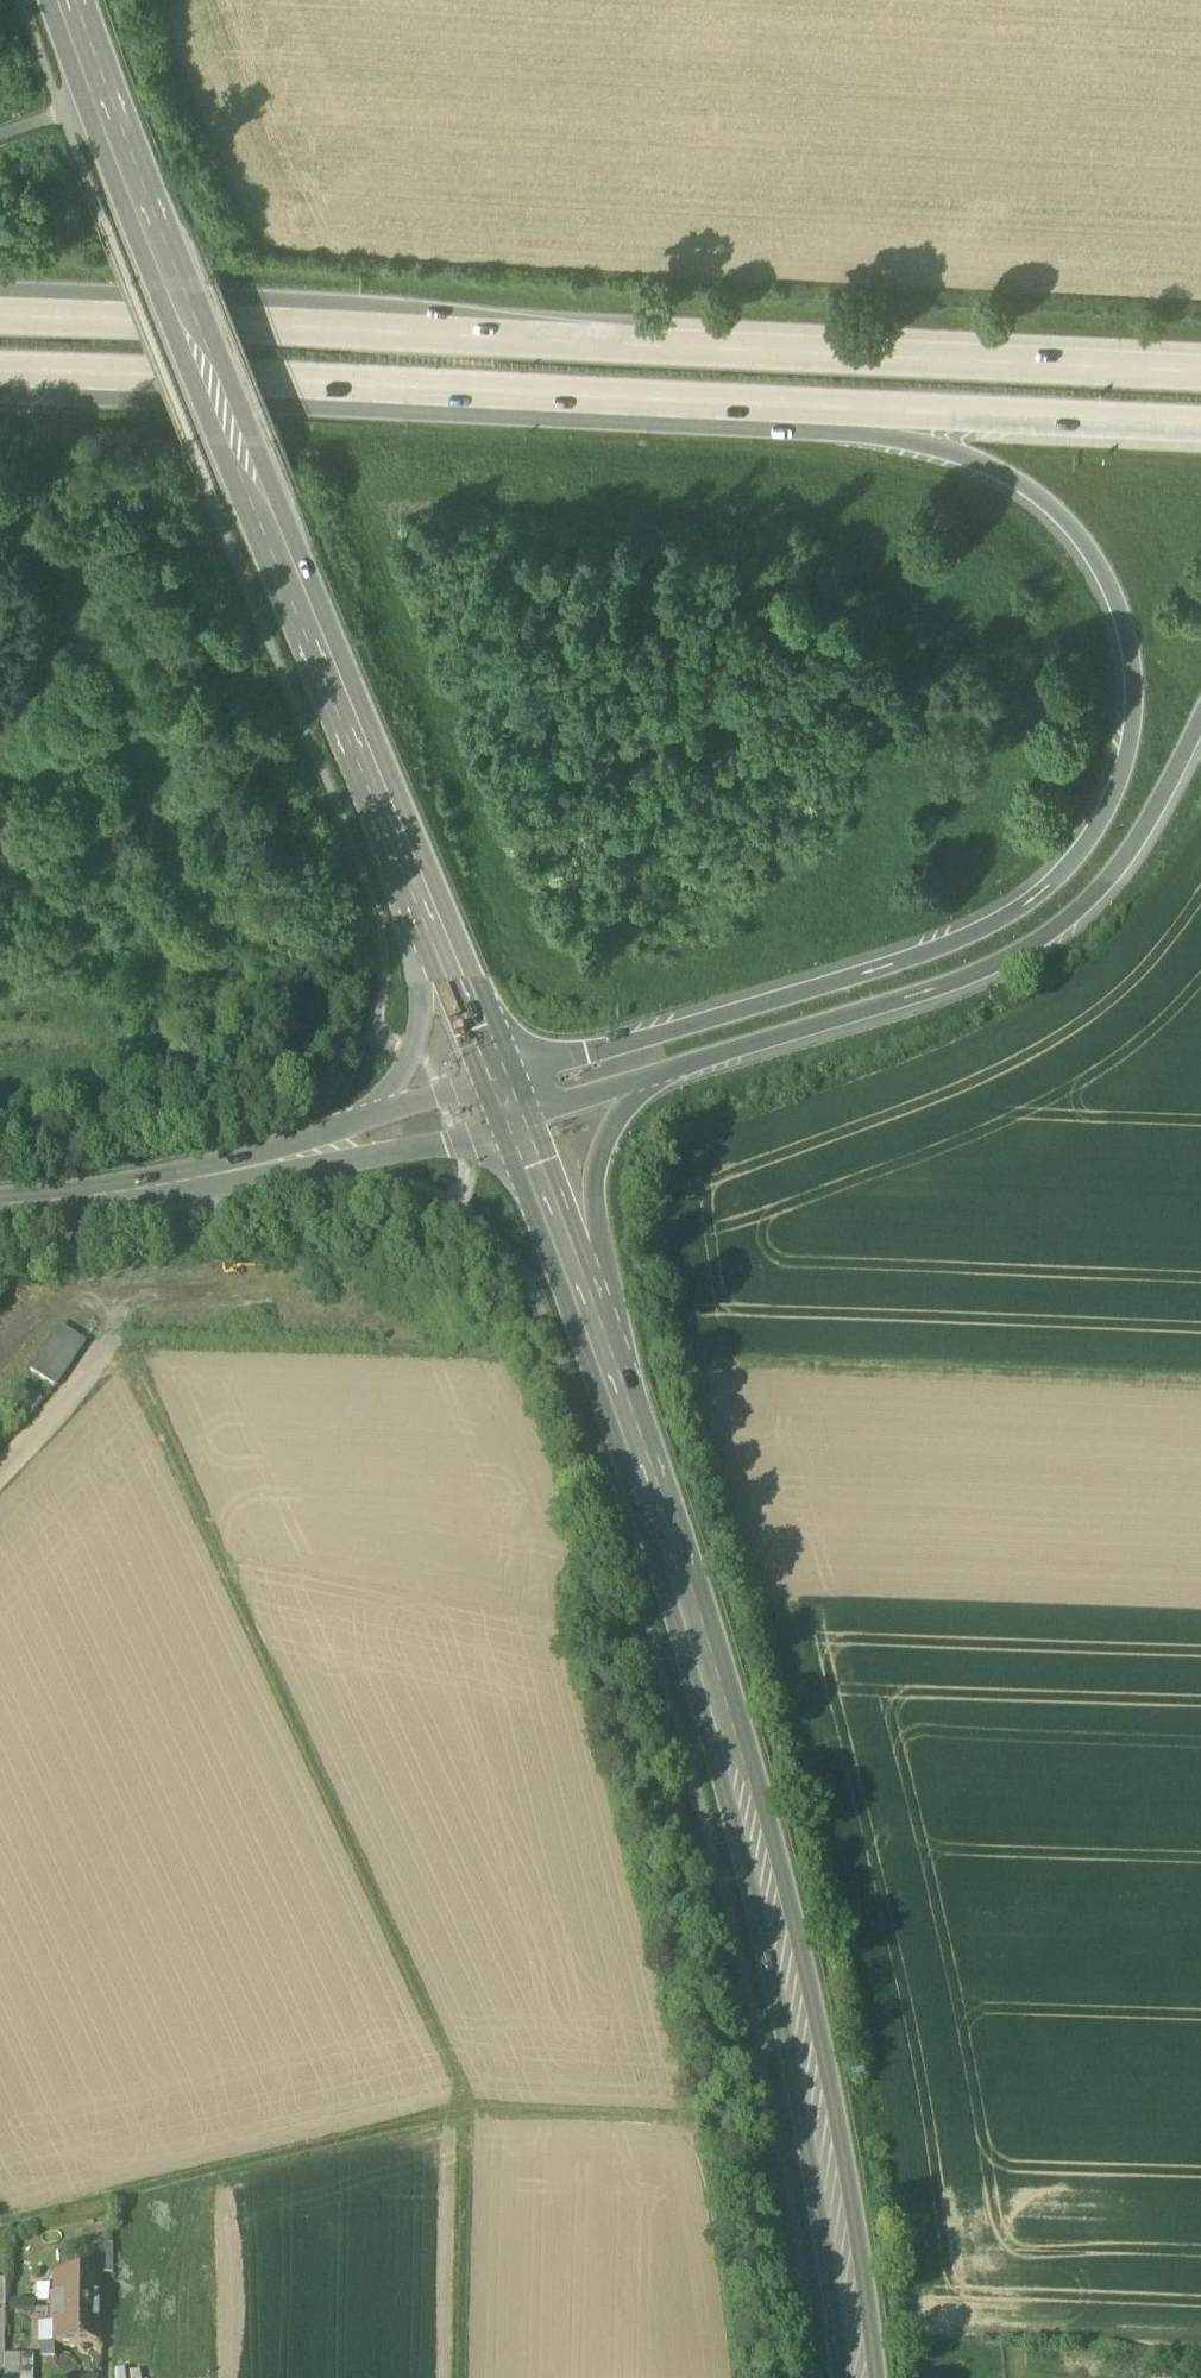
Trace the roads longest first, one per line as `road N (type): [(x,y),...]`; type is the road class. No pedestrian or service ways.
road 1 (motorway): [(471,393),(944,452),(1018,483),(1062,520),(1104,575),(1132,660),(1129,760),(1102,824),(1032,902),(990,930),(894,969),(554,1065),(515,1107)]
road 2 (motorway): [(1200,373),(0,317)]
road 3 (secondary): [(863,2377),(793,1999),(628,1394)]
road 4 (track): [(462,2112),(123,1349),(107,1347)]
road 5 (motorway): [(471,393),(1200,427)]
road 6 (motorway): [(650,1081),(965,982),(1037,943),(1099,892),(1127,855),(1200,722)]
road 7 (secondary): [(398,823),(169,271)]
road 8 (track): [(701,1359),(1200,1380)]
road 9 (track): [(0,2223),(462,2112)]
road 10 (motorway): [(0,375),(471,393)]
road 11 (secondary): [(398,823),(420,1029),(402,1077),(336,1154)]
road 12 (unclassified): [(336,1154),(159,1192),(0,1211)]
road 13 (motorway): [(628,1394),(596,1223),(596,1168),(650,1081)]
road 14 (secondary): [(628,1394),(515,1107)]
road 15 (secondary): [(515,1107),(398,823)]
road 16 (track): [(1200,2136),(903,2125)]
road 17 (secondary): [(73,0),(169,271)]
road 18 (track): [(460,2377),(462,2112)]
road 19 (track): [(667,2111),(462,2112)]
road 20 (unclassified): [(515,1107),(336,1154)]
road 21 (residential): [(0,1475),(107,1347)]
road 22 (motorway): [(515,1107),(571,1106),(650,1081)]

